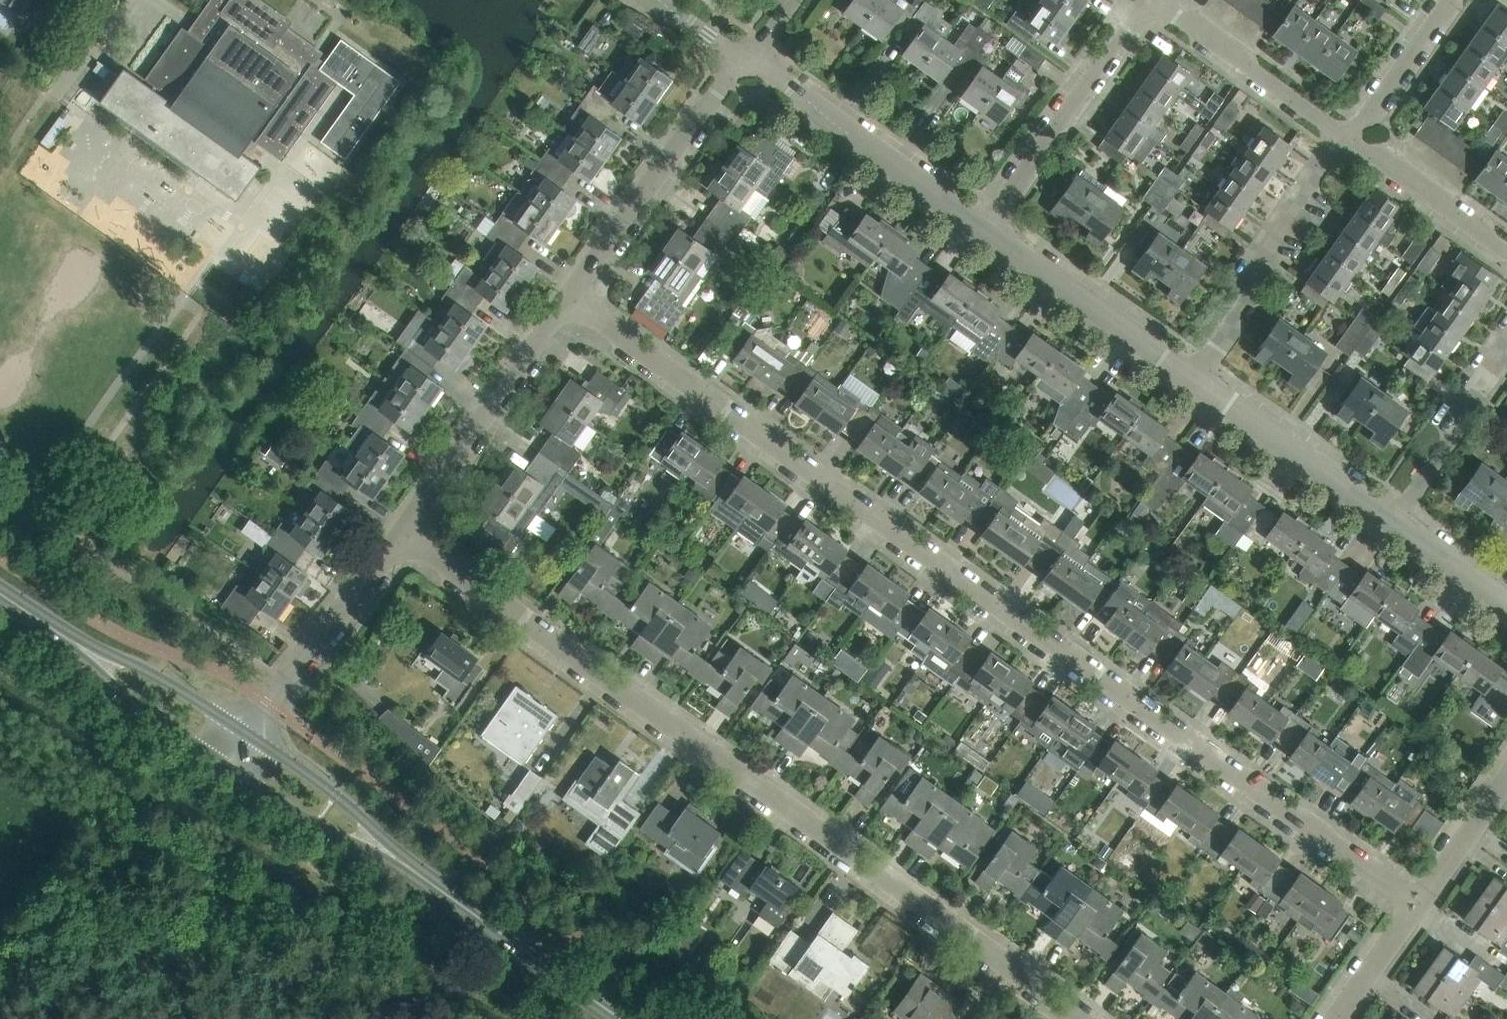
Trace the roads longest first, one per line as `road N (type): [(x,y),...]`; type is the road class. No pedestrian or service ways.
road 1 (residential): [(1412,895),(570,295)]
road 2 (residential): [(1092,1018),(402,532)]
road 3 (secondary): [(606,1018),(236,752)]
road 4 (residential): [(570,295),(742,58)]
road 5 (residential): [(402,532),(570,295)]
road 6 (residential): [(1191,368),(1258,271),(1281,218),(1340,125)]
road 7 (secondary): [(236,752),(0,594)]
road 8 (residential): [(982,216),(756,53)]
road 9 (residential): [(982,216),(1140,0)]
road 10 (residential): [(1191,368),(982,216)]
road 11 (residential): [(1395,512),(1191,368)]
road 12 (residential): [(1395,512),(1448,442),(1506,329)]
road 13 (residential): [(1340,125),(1167,0)]
road 14 (residential): [(275,690),(402,532)]
road 15 (residential): [(1506,243),(1354,134)]
road 16 (residential): [(1412,895),(1506,759)]
road 17 (residential): [(1354,134),(1450,0)]
road 18 (residential): [(1326,1018),(1412,895)]
road 19 (residential): [(1506,596),(1395,512)]

